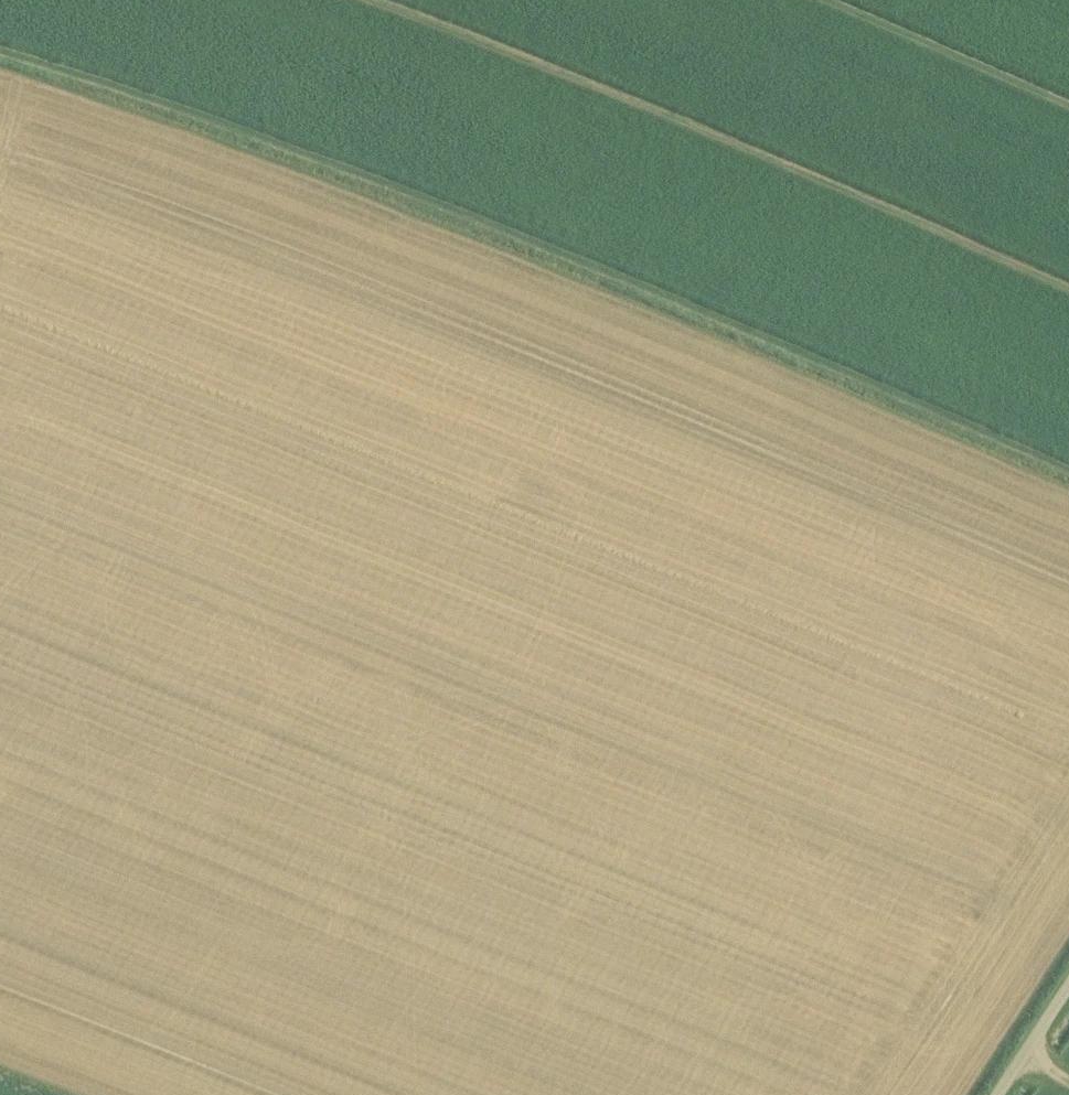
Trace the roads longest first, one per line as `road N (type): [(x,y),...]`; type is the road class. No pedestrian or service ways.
road 1 (unclassified): [(994,1094),(1068,981)]

